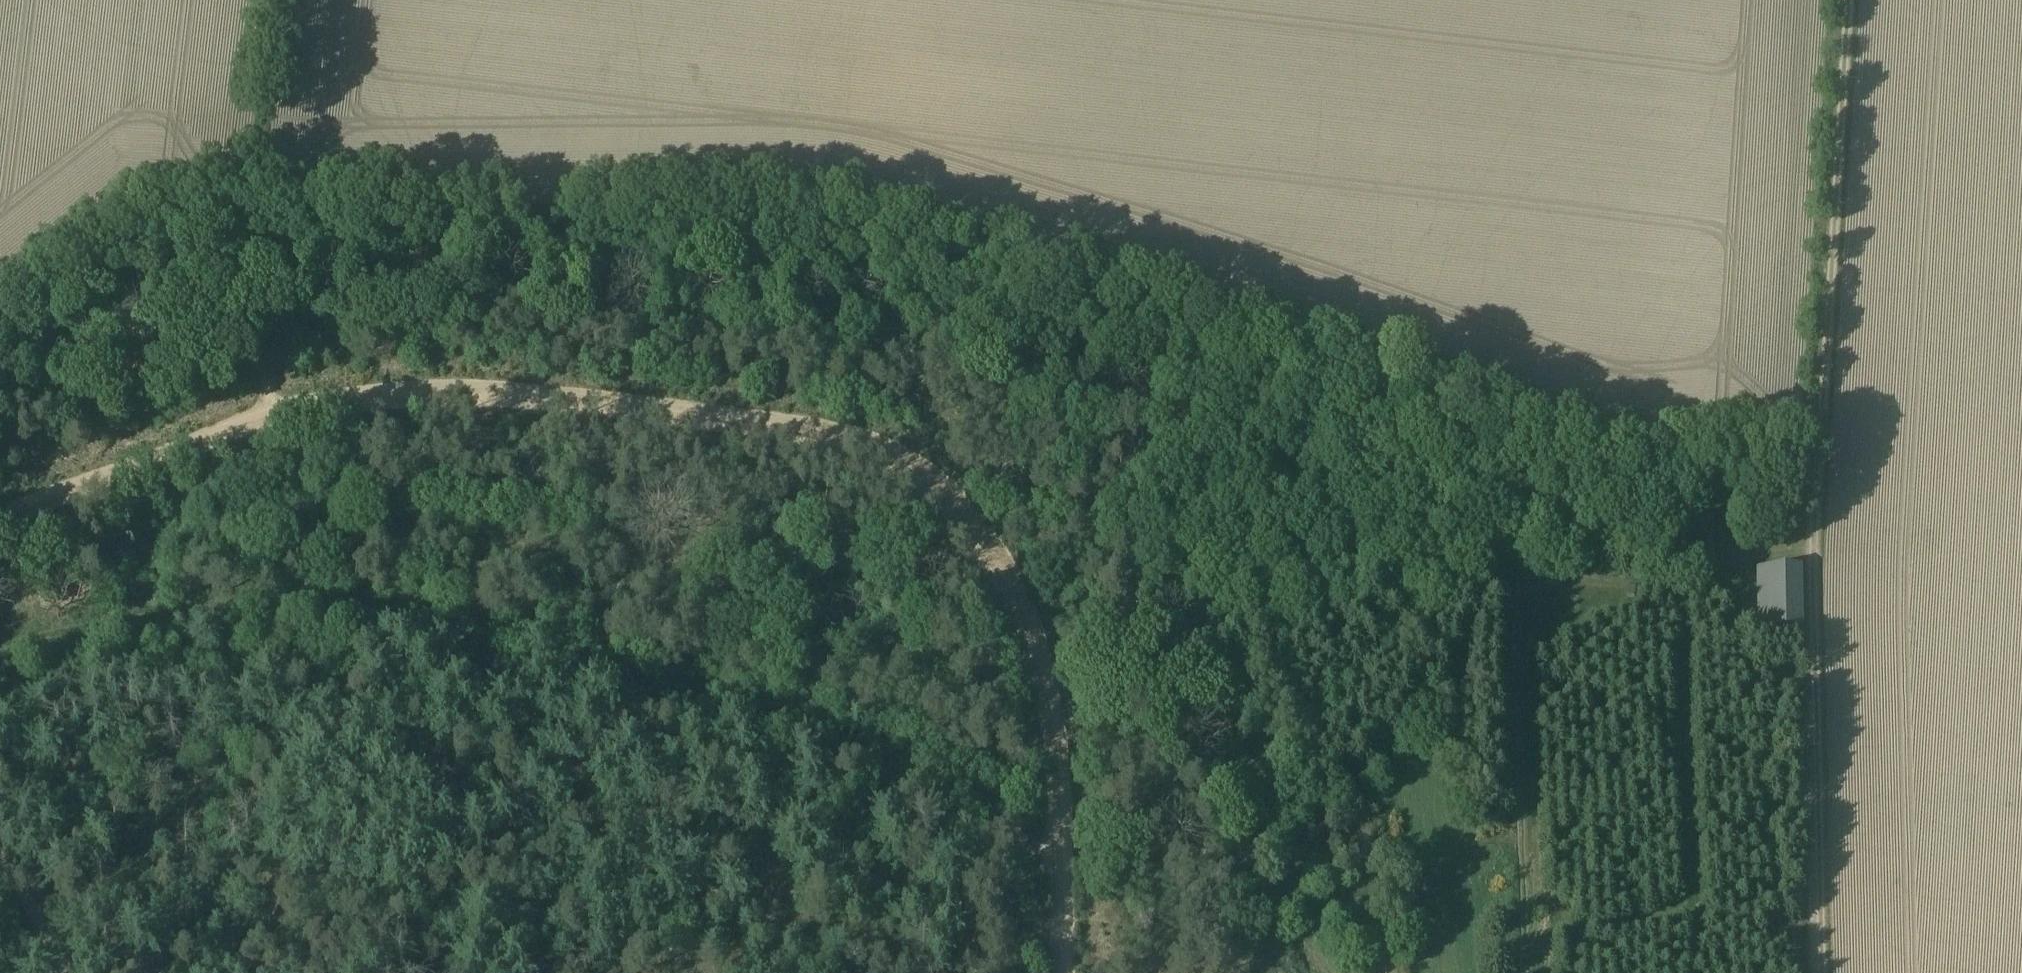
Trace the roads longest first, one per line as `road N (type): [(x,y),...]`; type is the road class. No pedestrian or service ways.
road 1 (track): [(1818,972),(1818,386),(1845,0)]

